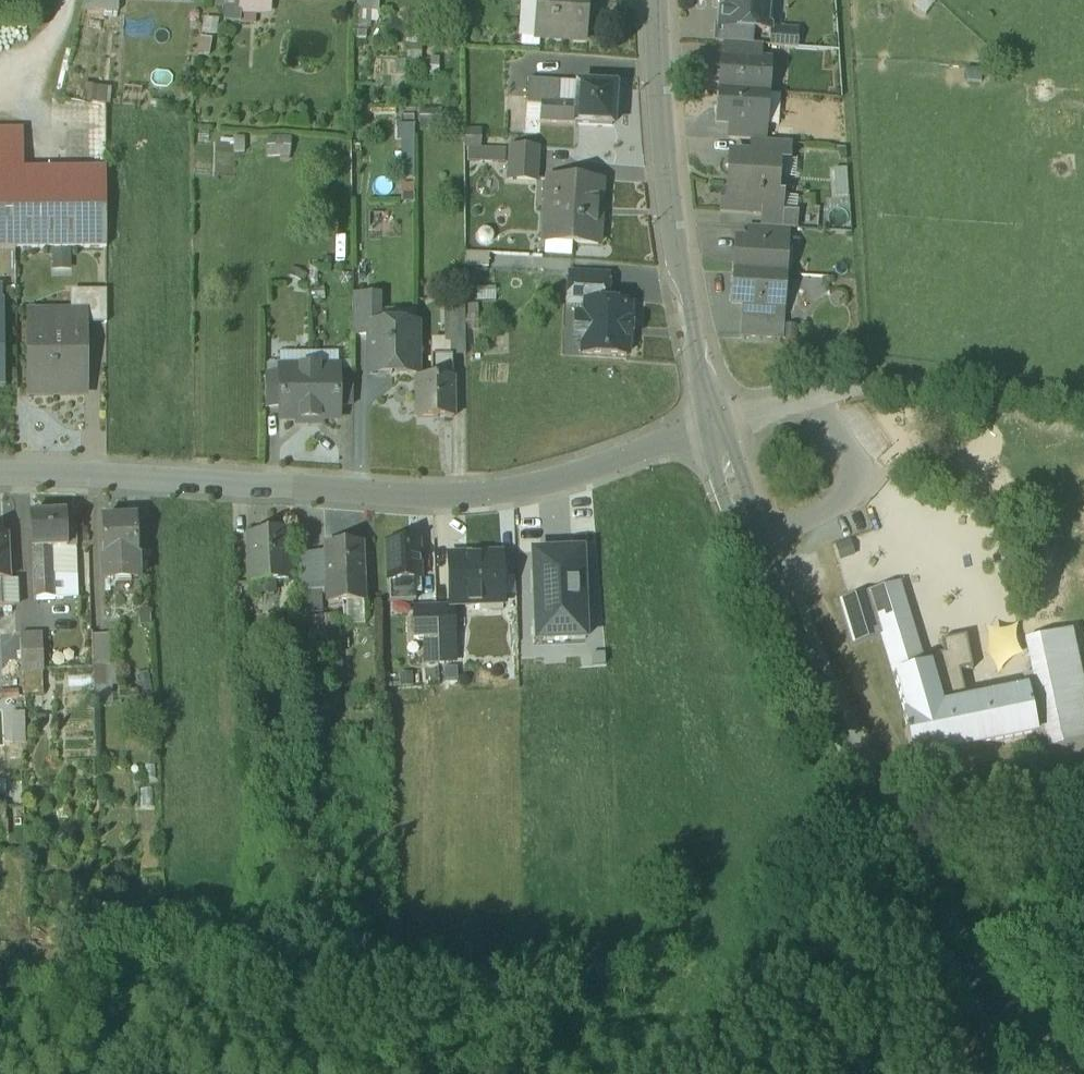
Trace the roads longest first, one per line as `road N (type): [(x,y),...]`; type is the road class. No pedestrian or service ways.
road 1 (residential): [(0,470),(461,495),(724,423)]
road 2 (tertiary): [(724,423),(799,625),(899,837),(1053,1073)]
road 3 (tertiary): [(670,0),(681,232),(724,423)]
road 4 (track): [(1083,401),(869,378),(830,390)]

